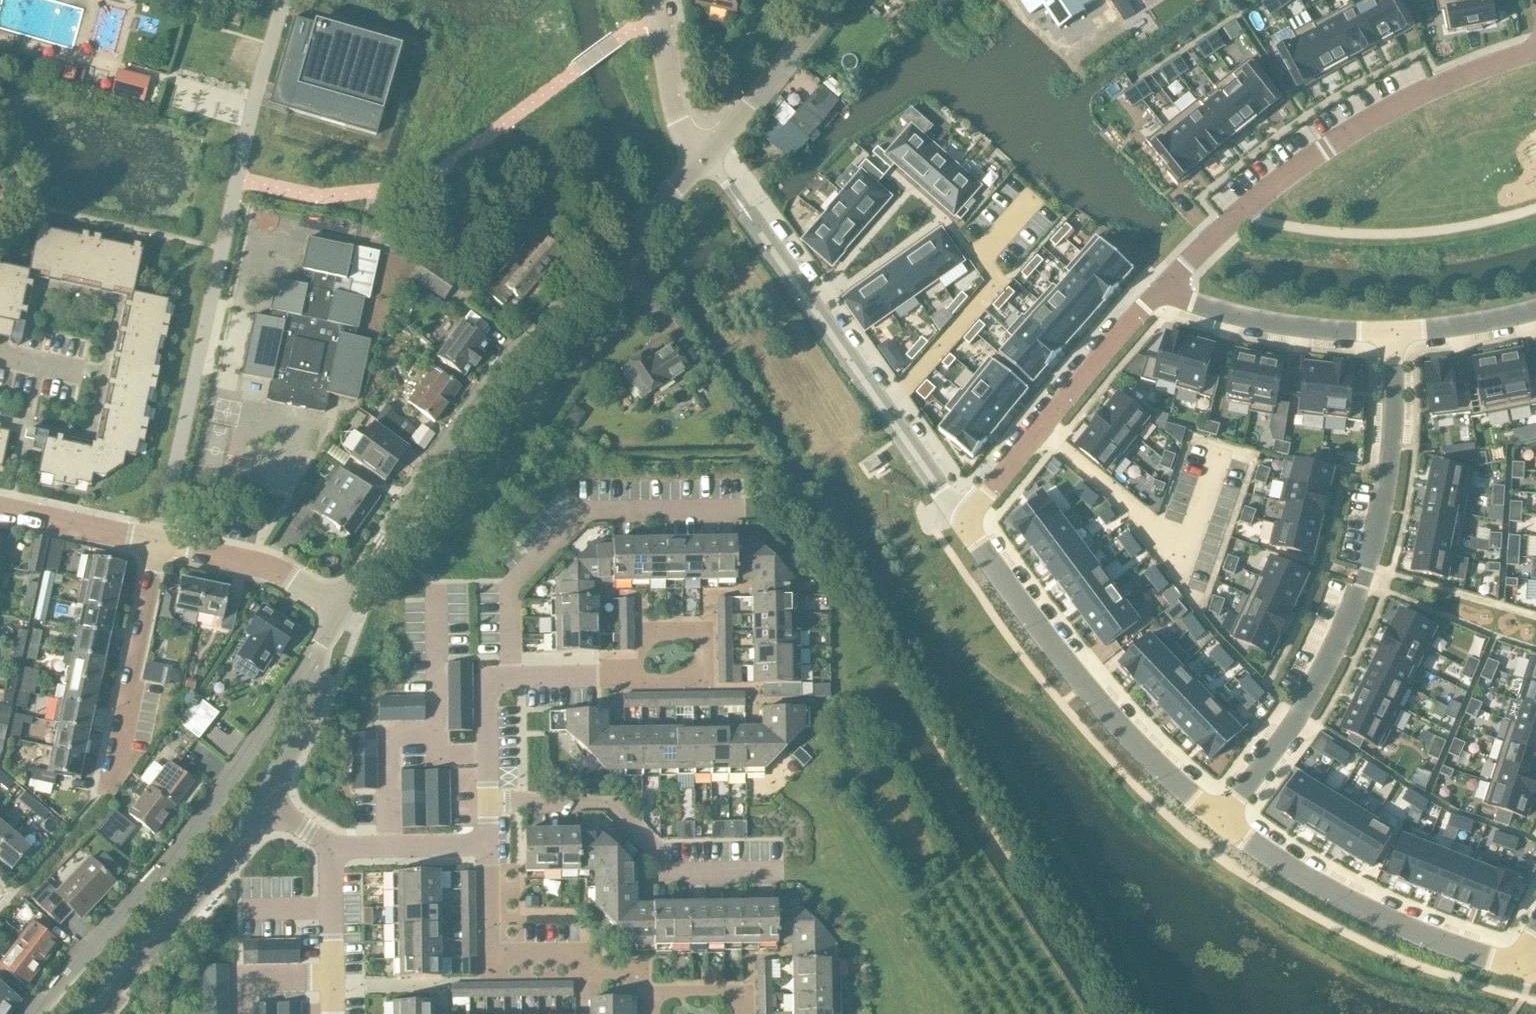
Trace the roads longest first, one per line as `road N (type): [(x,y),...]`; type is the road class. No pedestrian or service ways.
road 1 (unclassified): [(341,605),(521,347),(702,158)]
road 2 (unclassified): [(158,542),(280,6)]
road 3 (residential): [(1392,333),(1390,462),(1367,567),(1316,683),(1221,827)]
road 4 (residential): [(35,1013),(182,844),(304,666)]
road 5 (residential): [(1168,283),(1324,148),(1434,85),(1535,52)]
road 6 (residential): [(961,525),(1068,673),(1221,827)]
road 7 (residential): [(743,209),(961,525)]
road 8 (residential): [(503,678),(504,595),(583,513),(730,511)]
road 9 (residential): [(1221,827),(1375,918),(1519,971)]
road 10 (residential): [(768,876),(659,876),(658,853),(605,803),(489,803)]
road 11 (residential): [(961,525),(1168,283)]
road 12 (residential): [(658,999),(632,976),(575,957),(491,955),(489,842)]
road 13 (unclassified): [(94,1013),(224,863),(264,803)]
road 14 (residential): [(106,789),(158,542)]
road 15 (residential): [(503,678),(692,676),(691,628)]
road 16 (residential): [(1168,283),(1192,303),(1278,323),(1392,333)]
road 17 (unclassified): [(702,158),(835,0)]
road 18 (residential): [(158,542),(282,571),(341,605)]
road 19 (residential): [(702,158),(673,119),(659,0)]
road 20 (residential): [(333,1013),(330,845)]
road 21 (residential): [(0,509),(158,542)]
road 22 (residential): [(489,842),(330,845)]
road 23 (unclassified): [(264,803),(313,701),(316,682),(304,666)]
road 24 (residential): [(1392,333),(1535,309)]
road 25 (residential): [(489,803),(488,685),(503,678)]

